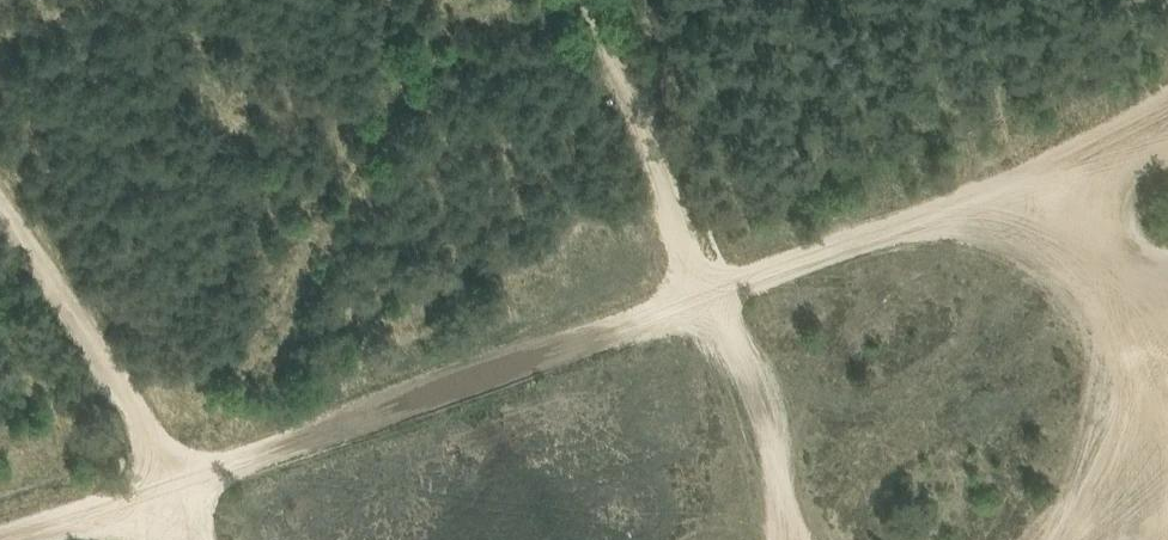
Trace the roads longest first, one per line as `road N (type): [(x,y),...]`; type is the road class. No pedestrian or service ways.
road 1 (track): [(1167,171),(876,252),(387,421),(4,539)]
road 2 (track): [(599,0),(710,310)]
road 3 (track): [(0,221),(176,487)]

